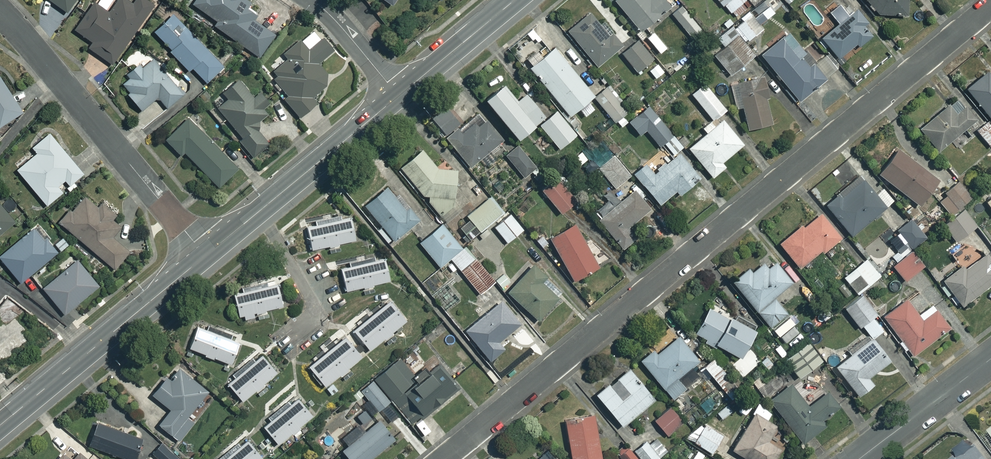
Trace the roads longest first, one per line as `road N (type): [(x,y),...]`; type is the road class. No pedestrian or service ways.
road 1 (residential): [(990,5),(442,458)]
road 2 (residential): [(0,11),(205,256)]
road 3 (tertiary): [(0,426),(205,256)]
road 4 (tertiary): [(205,256),(397,97)]
road 5 (residential): [(860,458),(990,359)]
road 6 (tertiary): [(397,97),(515,0)]
road 7 (residential): [(313,0),(397,97)]

